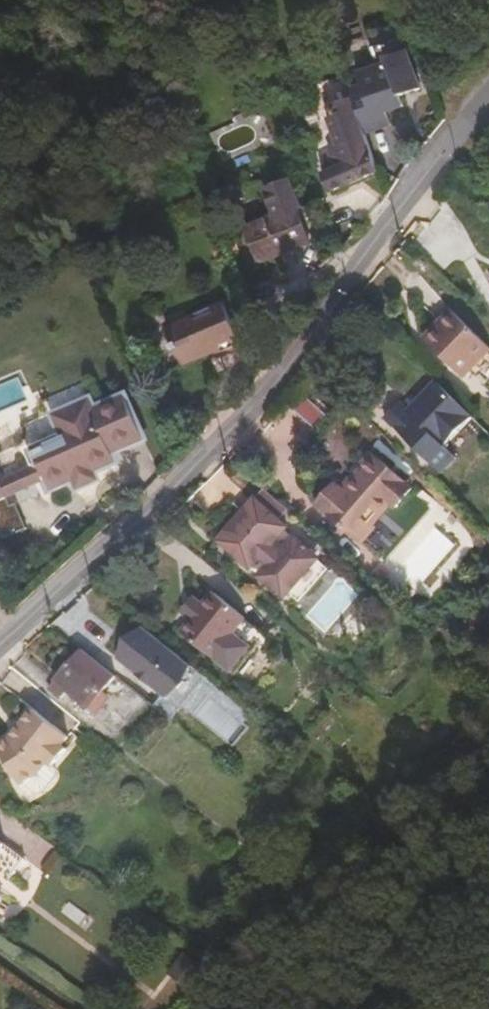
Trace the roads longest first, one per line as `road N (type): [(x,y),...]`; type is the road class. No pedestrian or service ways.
road 1 (residential): [(488,98),(355,260),(258,399),(92,562),(0,639)]

